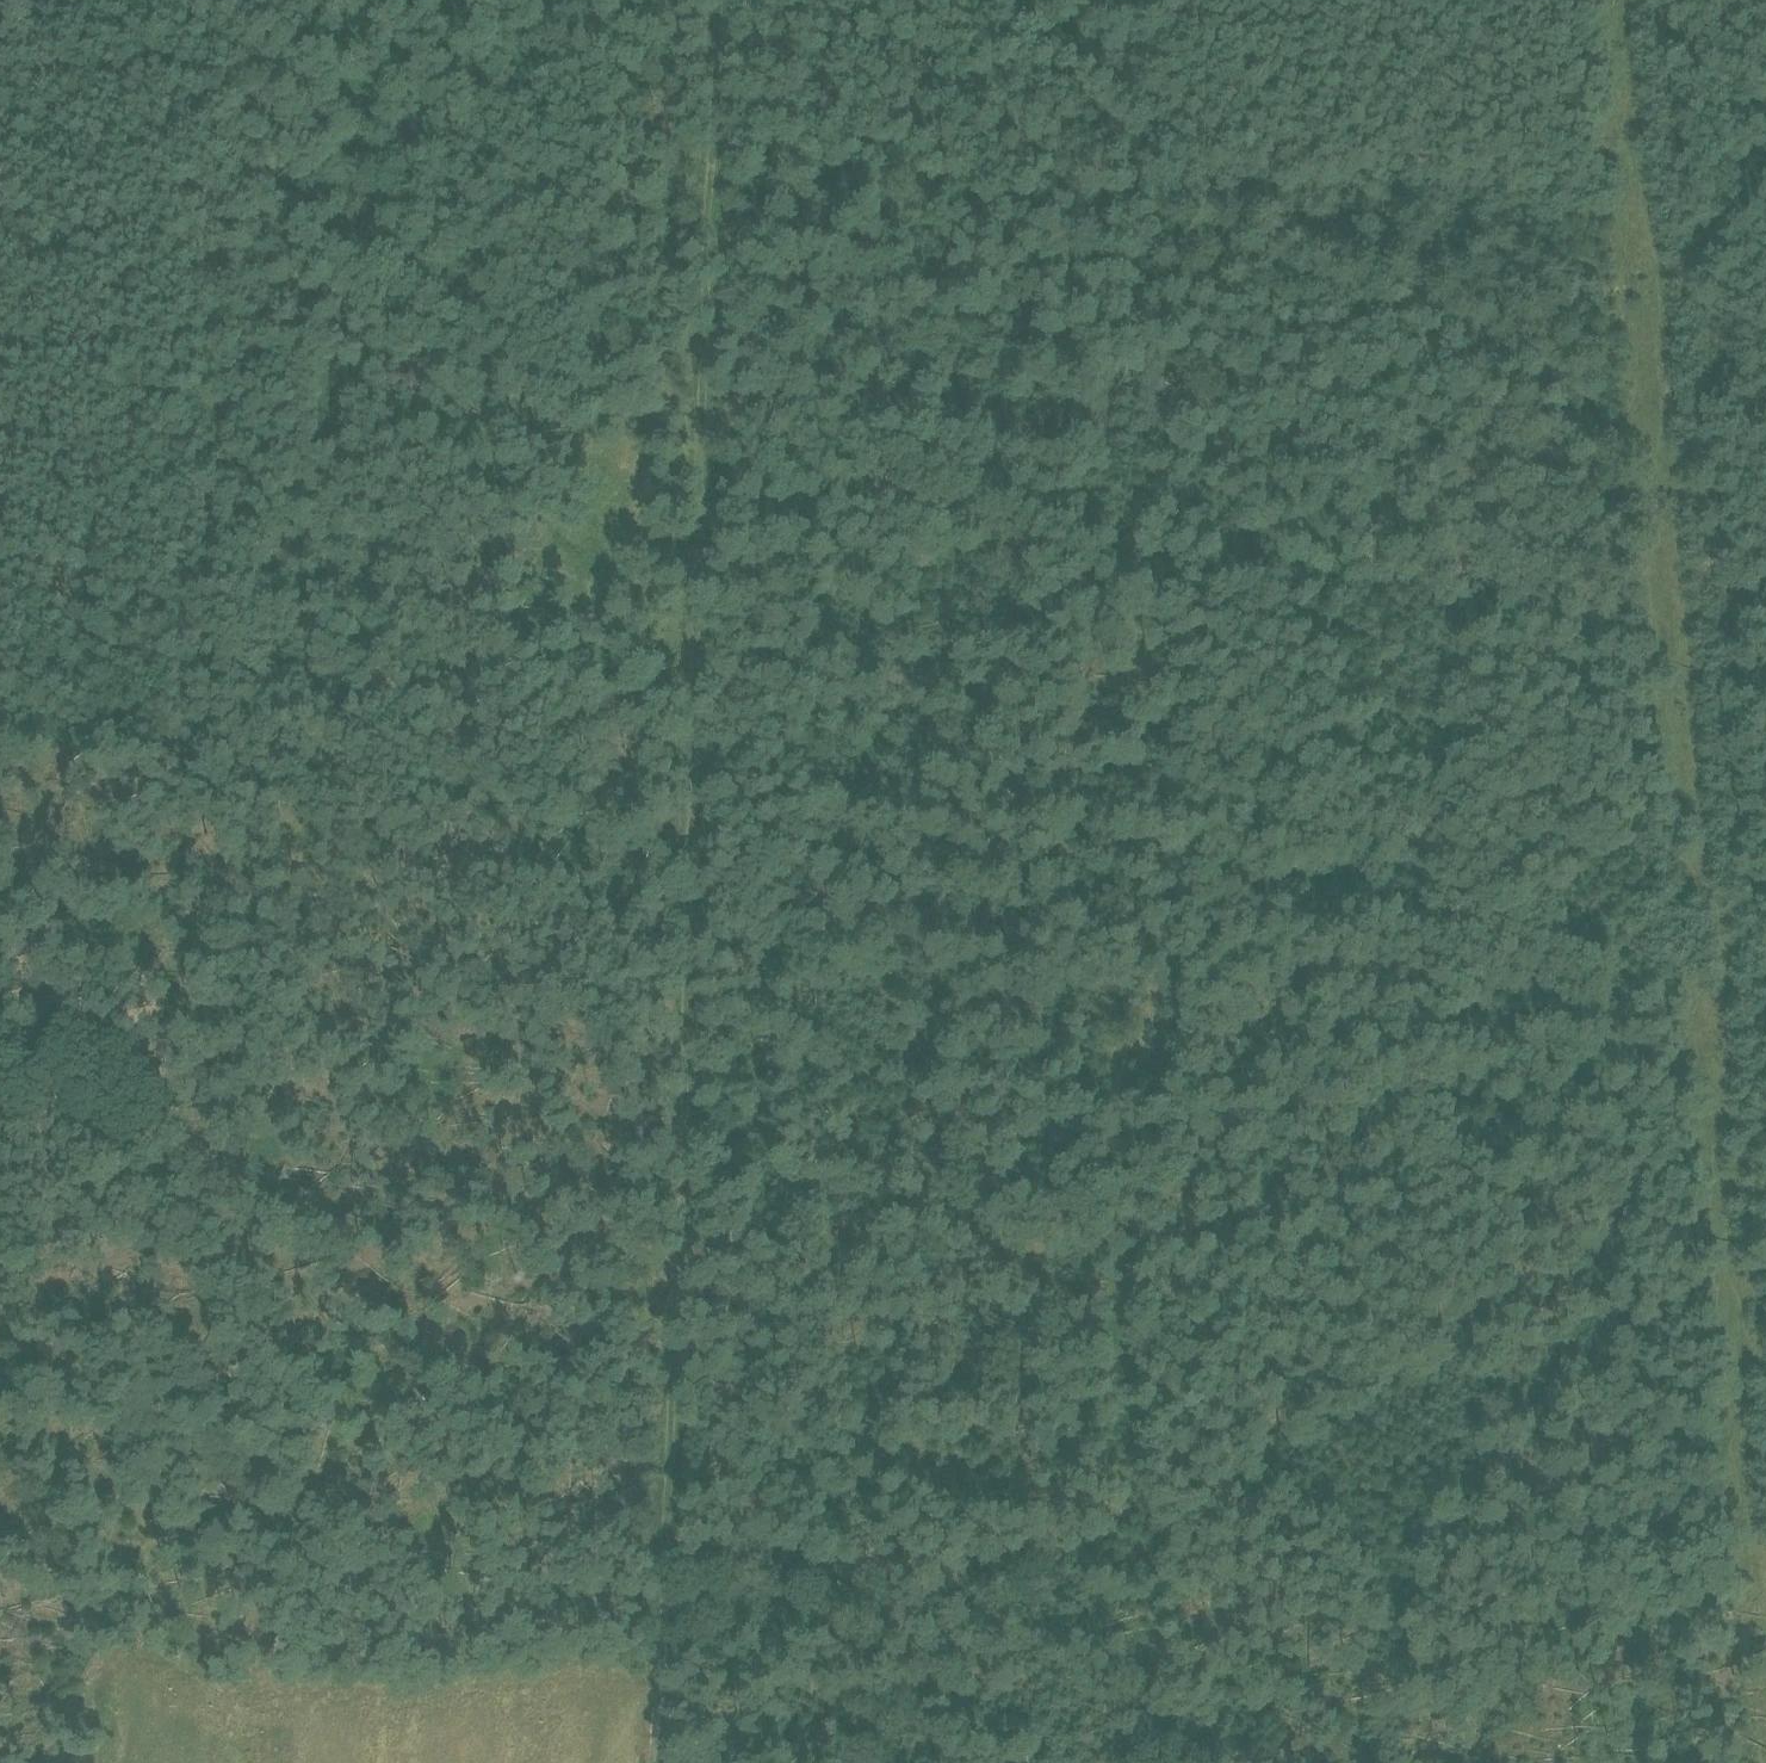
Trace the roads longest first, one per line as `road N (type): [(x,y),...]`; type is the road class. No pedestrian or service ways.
road 1 (track): [(715,0),(654,1762)]

